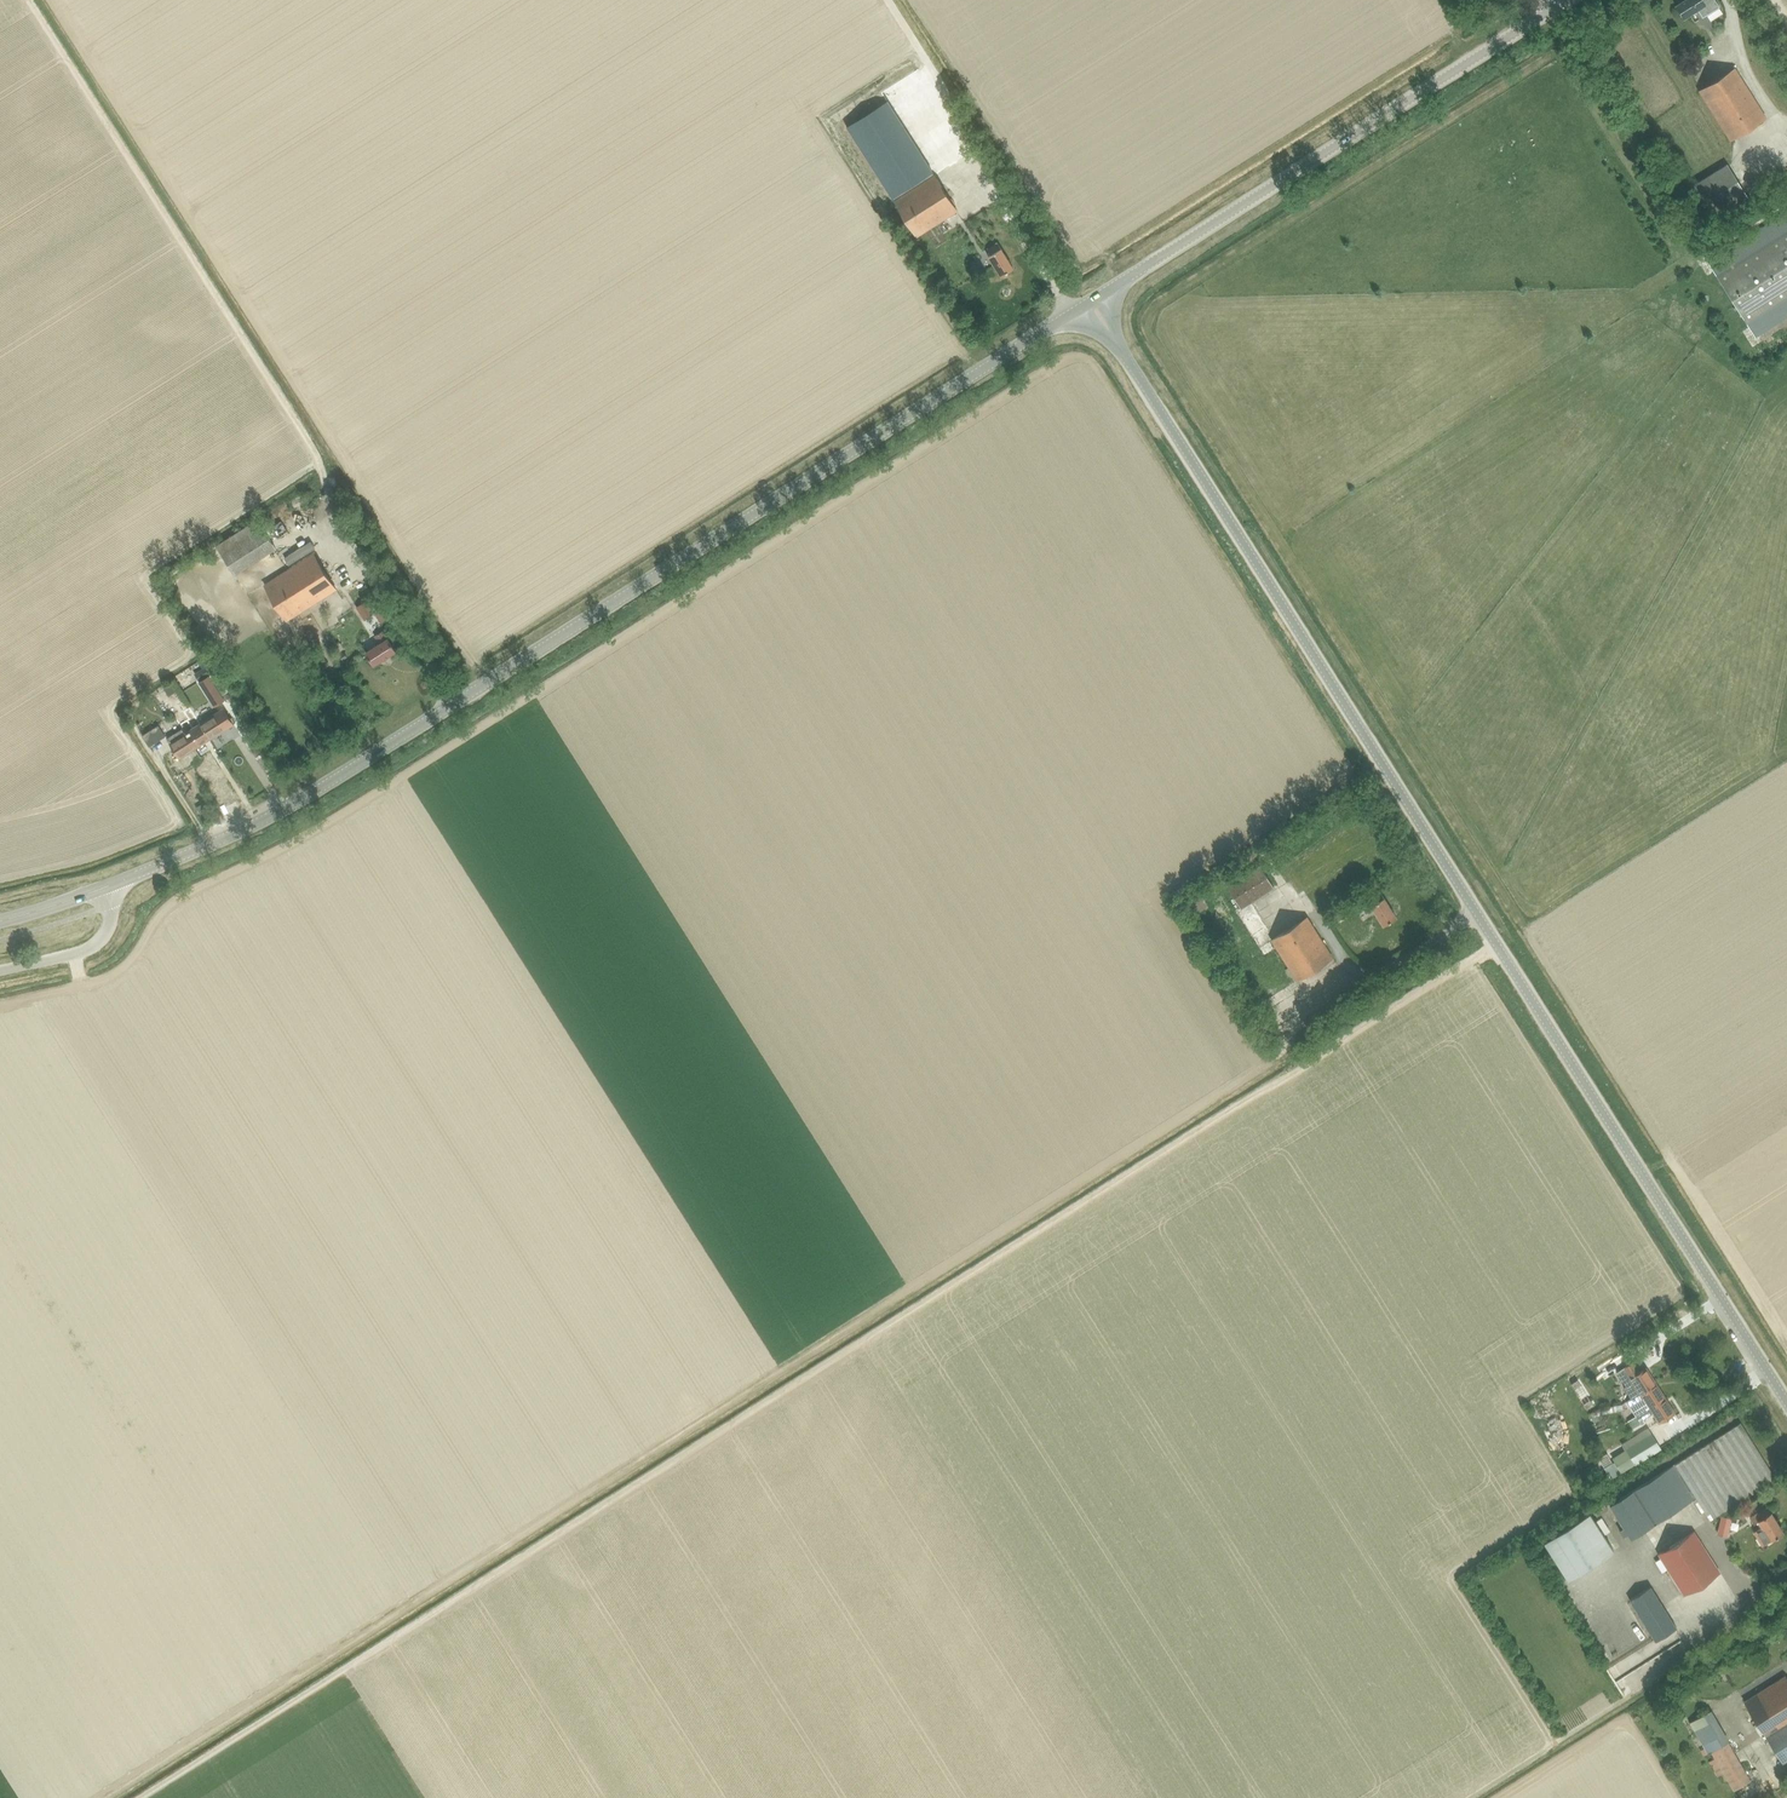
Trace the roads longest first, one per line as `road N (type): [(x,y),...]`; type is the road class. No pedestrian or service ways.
road 1 (unclassified): [(1786,1404),(1115,340)]
road 2 (unclassified): [(104,888),(312,794),(1078,310)]
road 3 (unclassified): [(1100,295),(1567,0)]
road 4 (unclassified): [(0,970),(95,946),(110,922),(104,888)]

